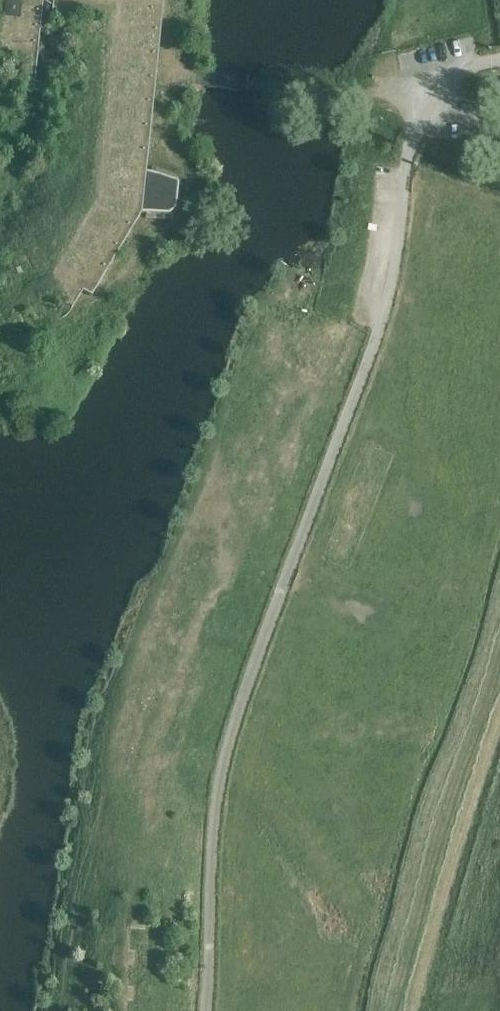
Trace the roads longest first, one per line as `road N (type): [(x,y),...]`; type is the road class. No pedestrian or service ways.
road 1 (unclassified): [(431,103),(408,154),(376,338),(227,751),(214,819),(205,1010)]

